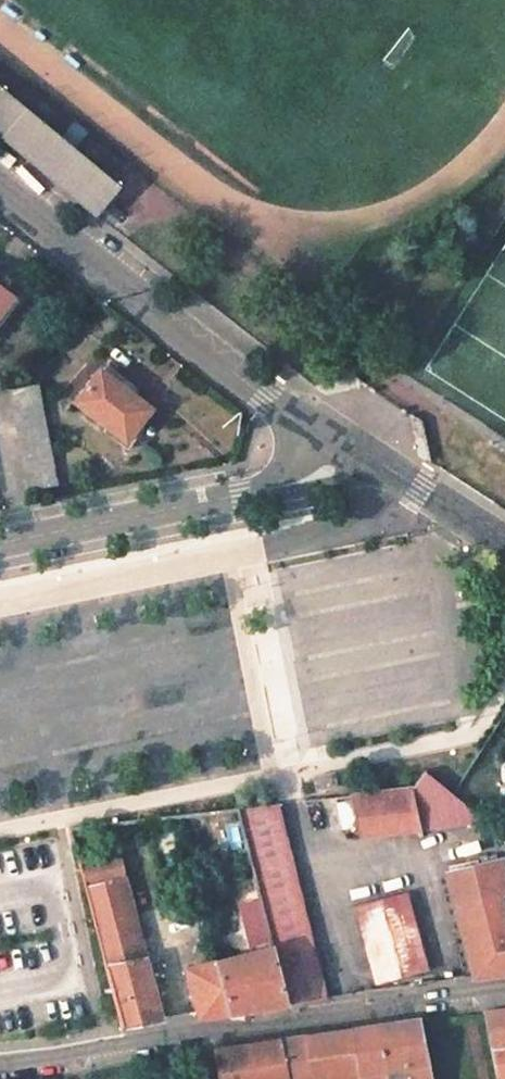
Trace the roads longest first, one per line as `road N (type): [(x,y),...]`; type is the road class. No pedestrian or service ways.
road 1 (unclassified): [(0,1066),(504,996)]
road 2 (unclassified): [(0,185),(292,418),(350,449)]
road 3 (unclassified): [(350,449),(304,481),(0,543)]
road 4 (unclassified): [(350,449),(504,544)]

